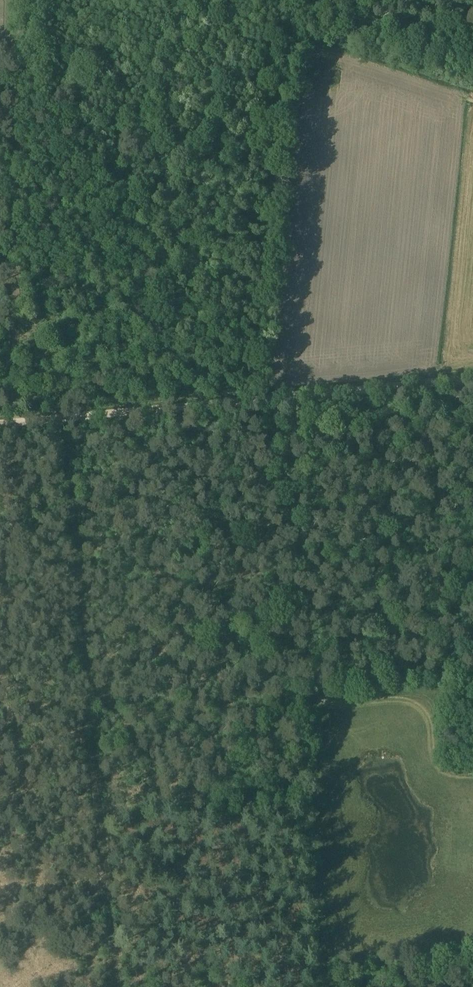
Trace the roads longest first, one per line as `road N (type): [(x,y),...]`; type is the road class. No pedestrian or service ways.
road 1 (track): [(113,958),(68,416)]
road 2 (track): [(472,806),(313,691),(298,396)]
road 3 (track): [(472,379),(0,422)]
road 4 (track): [(13,56),(15,421)]
road 5 (track): [(115,986),(113,958),(317,948)]

